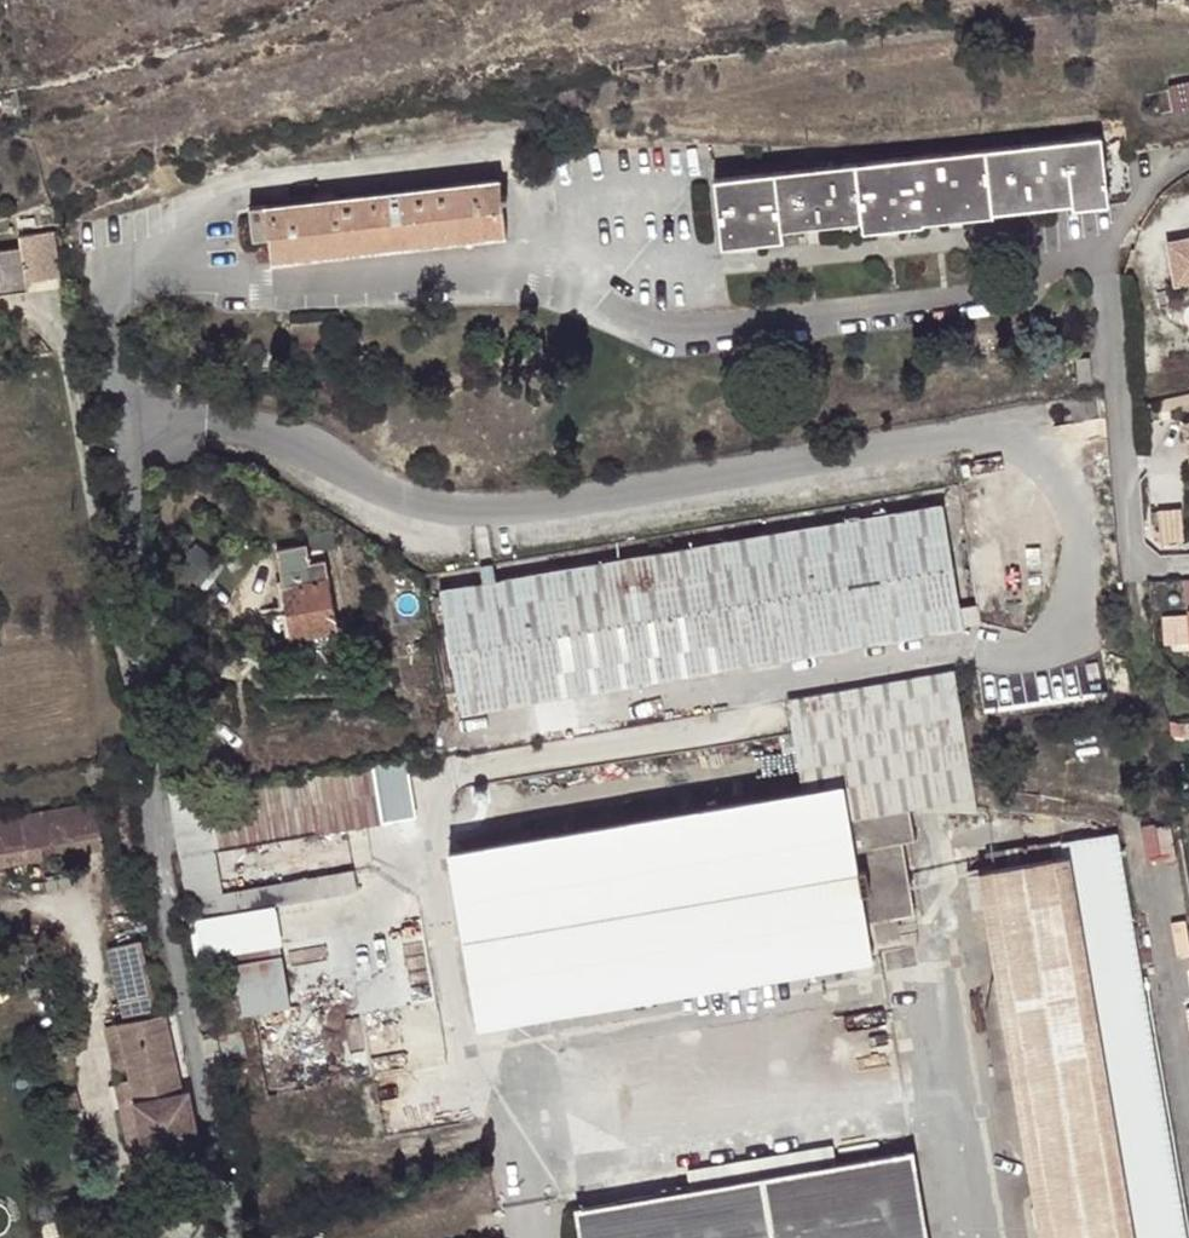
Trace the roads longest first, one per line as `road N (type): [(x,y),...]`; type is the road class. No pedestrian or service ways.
road 1 (residential): [(98,328),(124,646),(170,932),(232,1237)]

